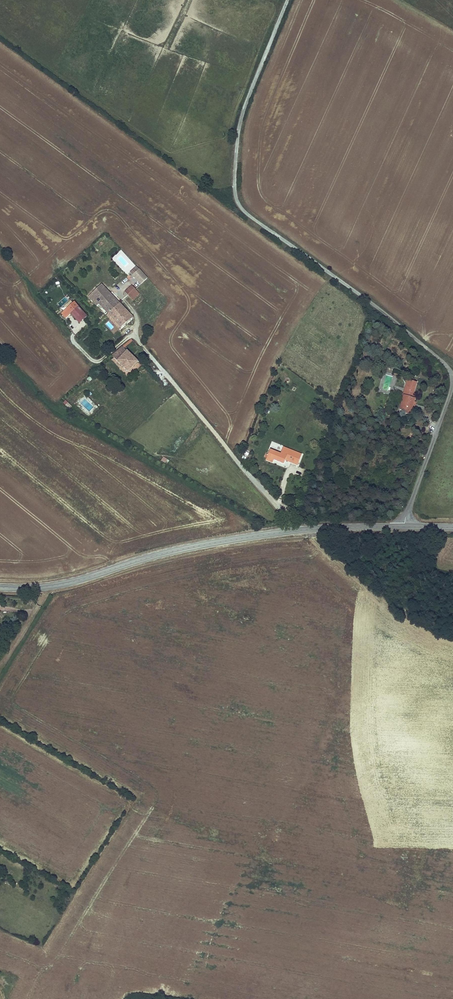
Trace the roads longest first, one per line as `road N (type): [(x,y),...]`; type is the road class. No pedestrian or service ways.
road 1 (unclassified): [(287,0),(240,123),(235,193),(247,214),(449,370),(448,399),(405,527)]
road 2 (tertiary): [(405,527),(264,535),(62,585),(0,587)]

